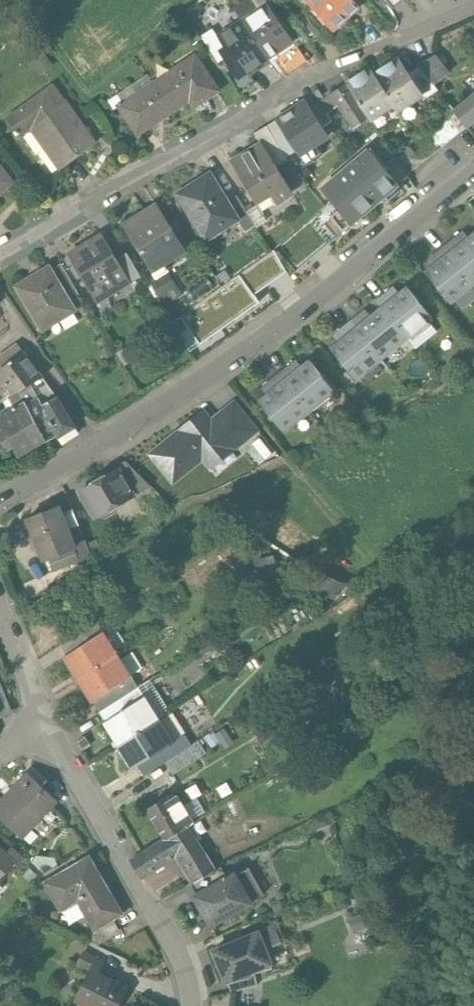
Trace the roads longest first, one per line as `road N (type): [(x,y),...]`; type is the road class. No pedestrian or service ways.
road 1 (residential): [(473,7),(315,76),(0,257)]
road 2 (tertiary): [(473,176),(225,368),(104,446)]
road 3 (residential): [(189,1005),(163,937),(48,718)]
road 4 (residential): [(104,446),(0,291)]

